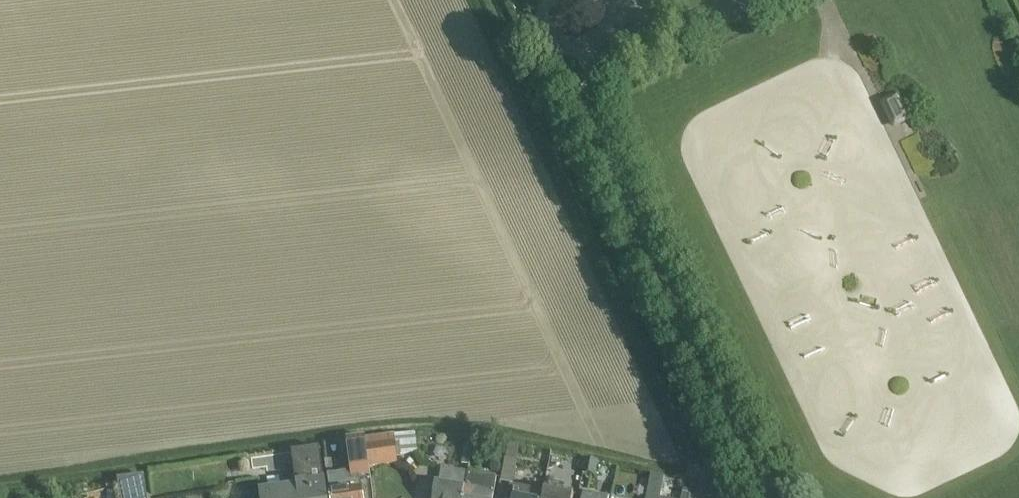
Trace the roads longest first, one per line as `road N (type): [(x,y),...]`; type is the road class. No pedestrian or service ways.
road 1 (track): [(477,0),(697,470)]

